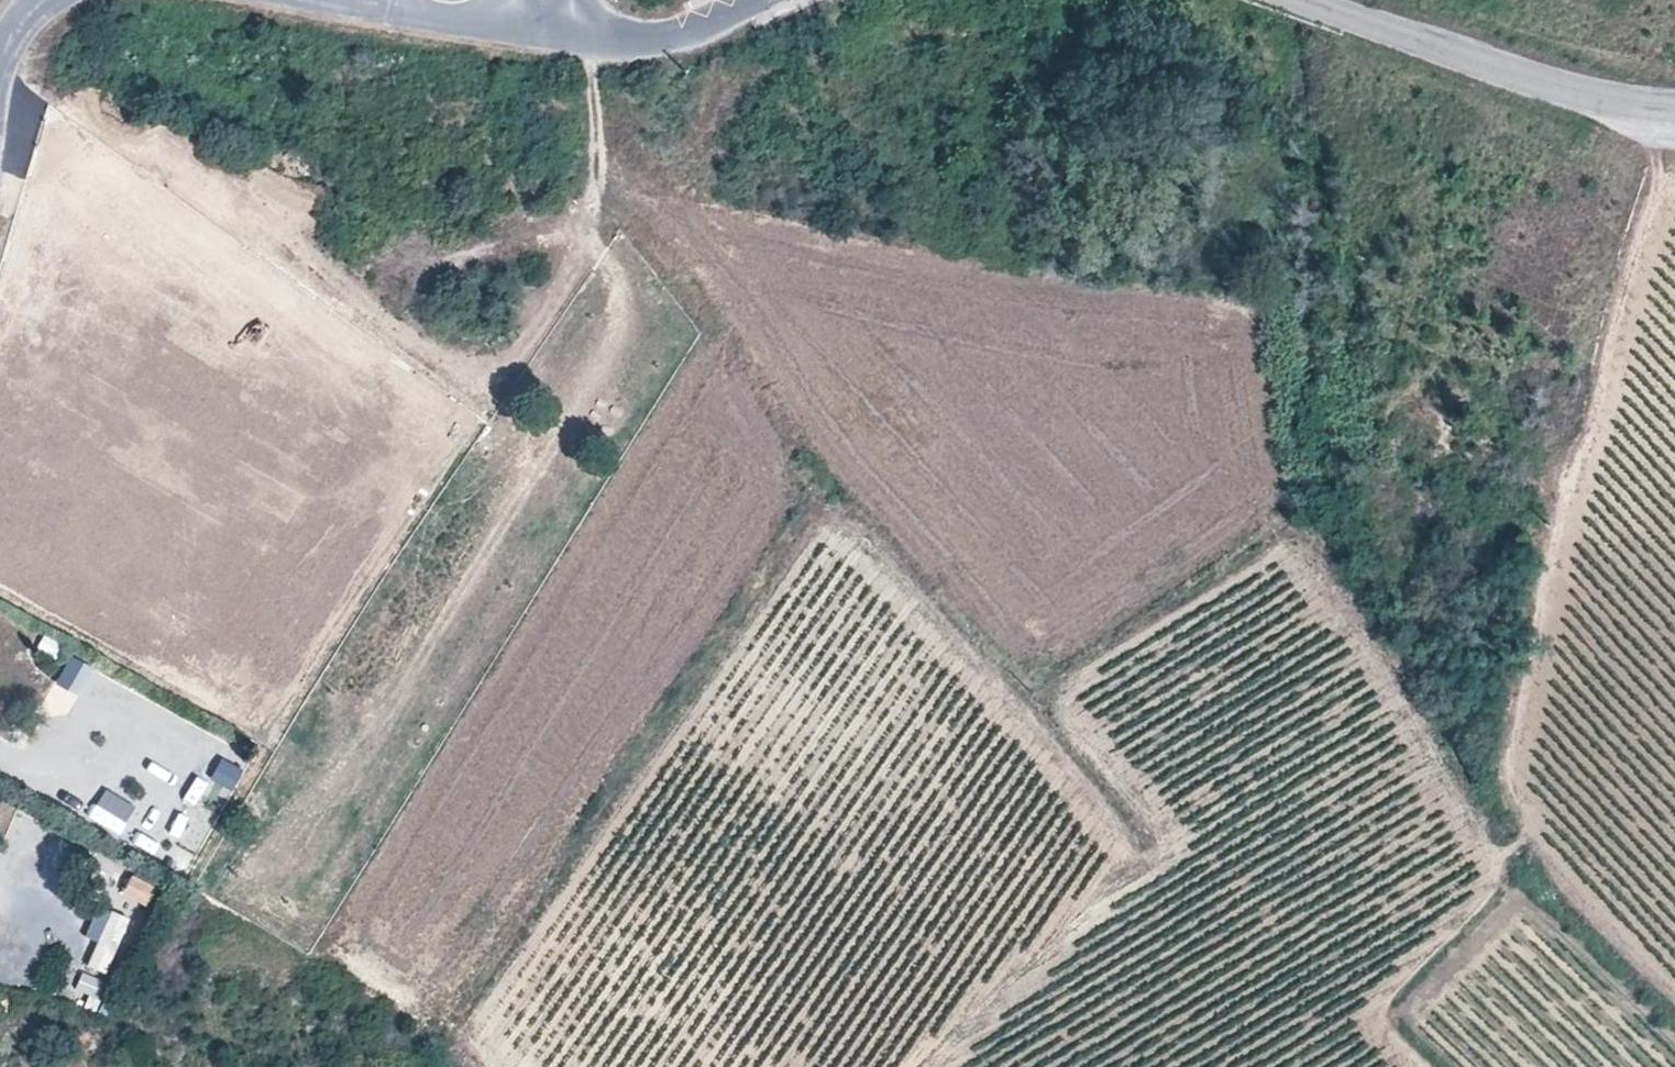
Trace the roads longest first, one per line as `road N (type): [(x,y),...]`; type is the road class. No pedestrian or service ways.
road 1 (track): [(1417,1066),(1369,1016),(1531,831),(1506,786),(1508,749),(1548,557),(1660,162),(1655,109)]
road 2 (tertiary): [(1295,0),(1557,89),(1674,111)]
road 3 (tertiary): [(578,29),(666,40),(763,0)]
road 4 (tertiary): [(395,0),(519,20)]

